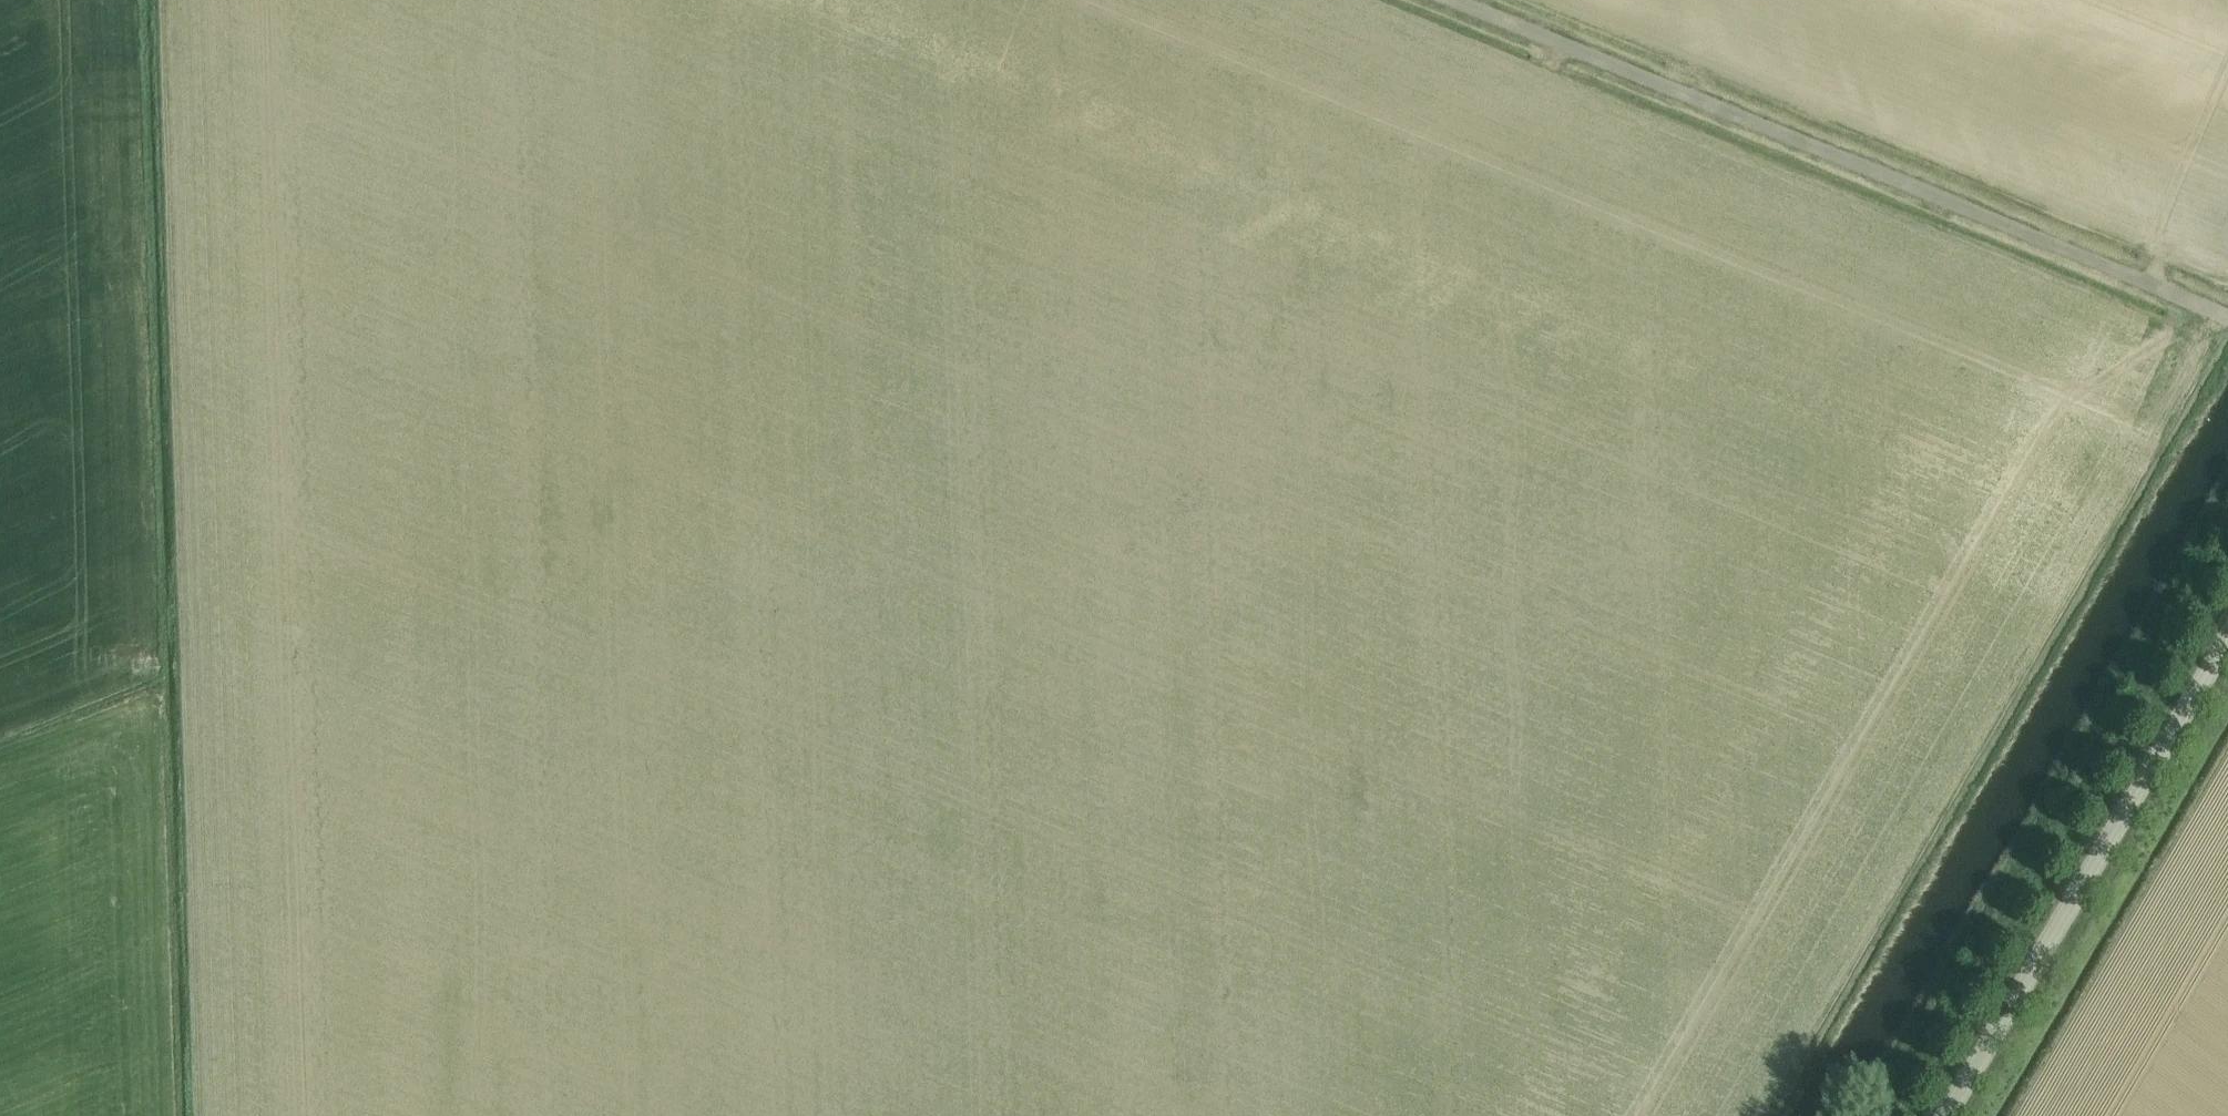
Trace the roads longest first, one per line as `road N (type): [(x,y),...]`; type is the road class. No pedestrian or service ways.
road 1 (track): [(2227,325),(1435,0)]
road 2 (unclassified): [(1947,1115),(2227,634)]

